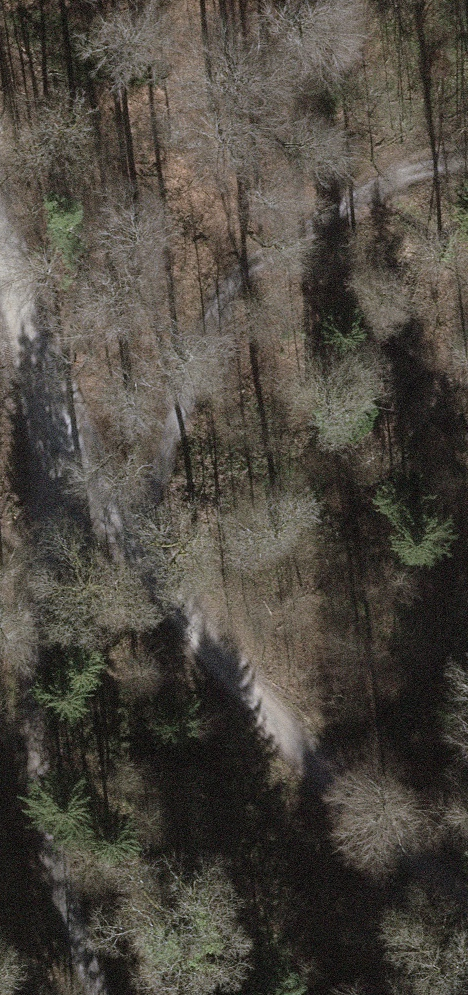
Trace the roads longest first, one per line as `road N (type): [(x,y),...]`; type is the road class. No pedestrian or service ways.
road 1 (track): [(41,399),(242,689),(366,818),(467,899)]
road 2 (track): [(107,994),(58,874),(41,804),(32,617),(41,399)]
road 3 (track): [(41,399),(0,277)]

